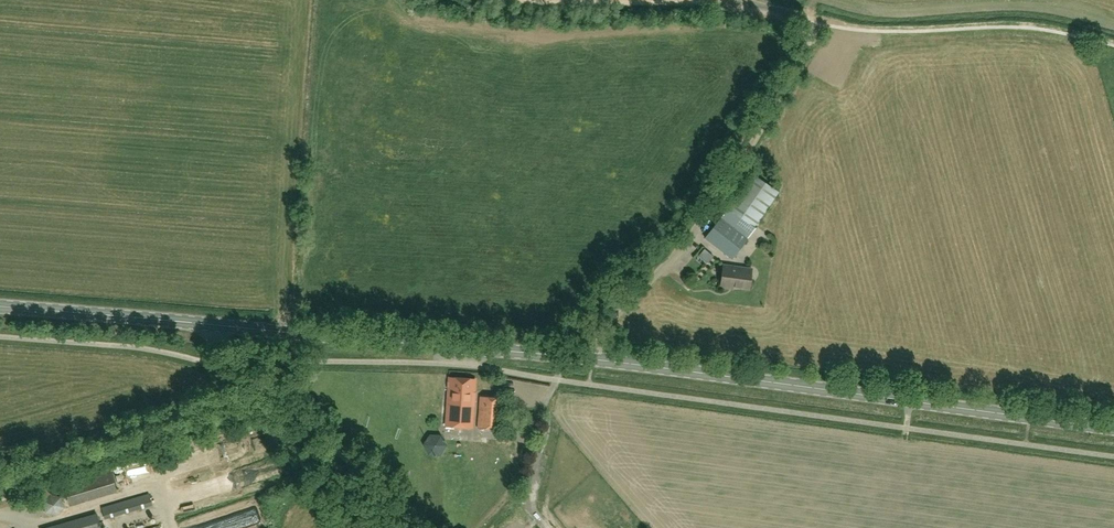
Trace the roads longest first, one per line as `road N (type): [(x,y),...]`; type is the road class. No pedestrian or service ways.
road 1 (secondary): [(593,359),(0,306)]
road 2 (secondary): [(1113,428),(593,359)]
road 3 (unclassified): [(593,359),(609,322),(705,215),(808,44),(809,26),(799,16),(736,1)]
road 4 (track): [(271,396),(429,527)]

